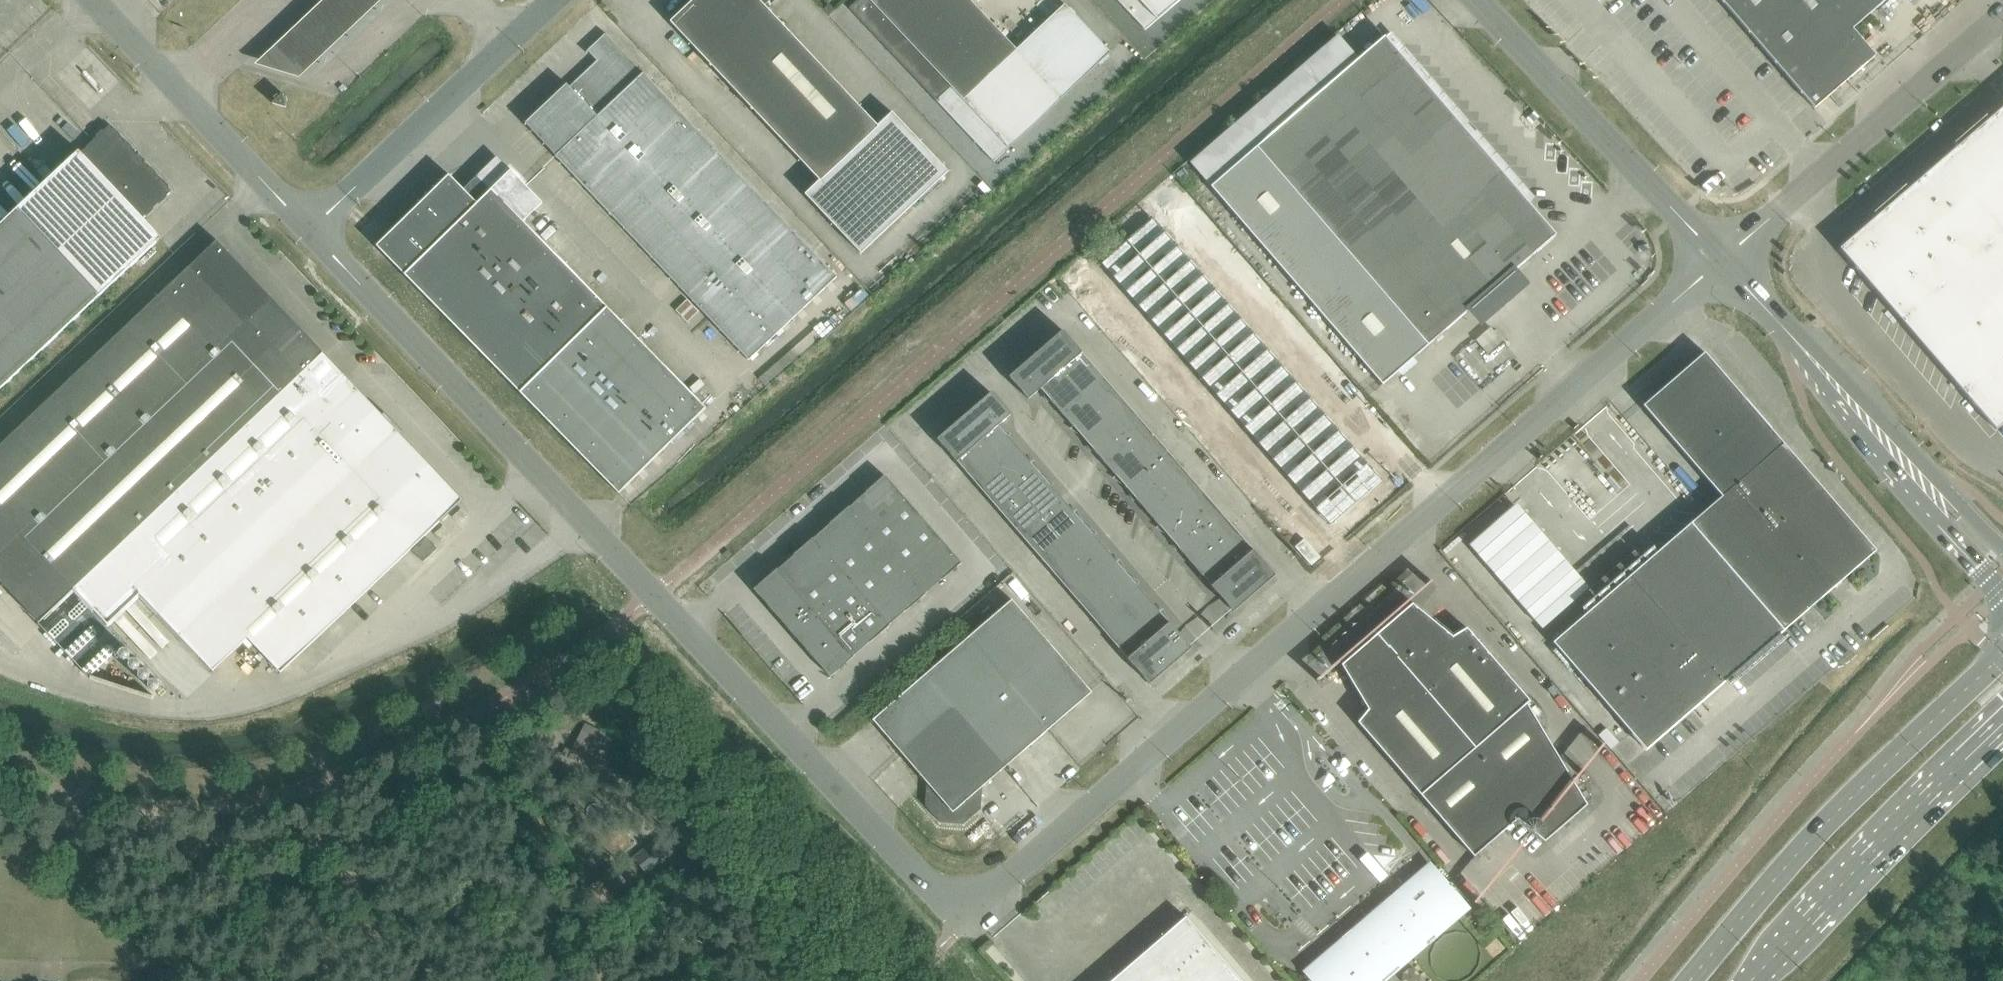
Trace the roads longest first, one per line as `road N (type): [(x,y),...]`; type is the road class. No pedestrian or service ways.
road 1 (unclassified): [(961,915),(1720,255)]
road 2 (unclassified): [(961,915),(316,228)]
road 3 (secondary): [(2002,656),(1783,870),(1686,980)]
road 4 (unclassified): [(1720,255),(2002,15)]
road 5 (secondary): [(1754,980),(2002,725)]
road 6 (unclassified): [(1720,255),(1475,0)]
road 7 (unclassified): [(316,228),(550,0)]
road 8 (unclassified): [(316,228),(96,0)]
road 9 (unclassified): [(1787,331),(1939,503)]

